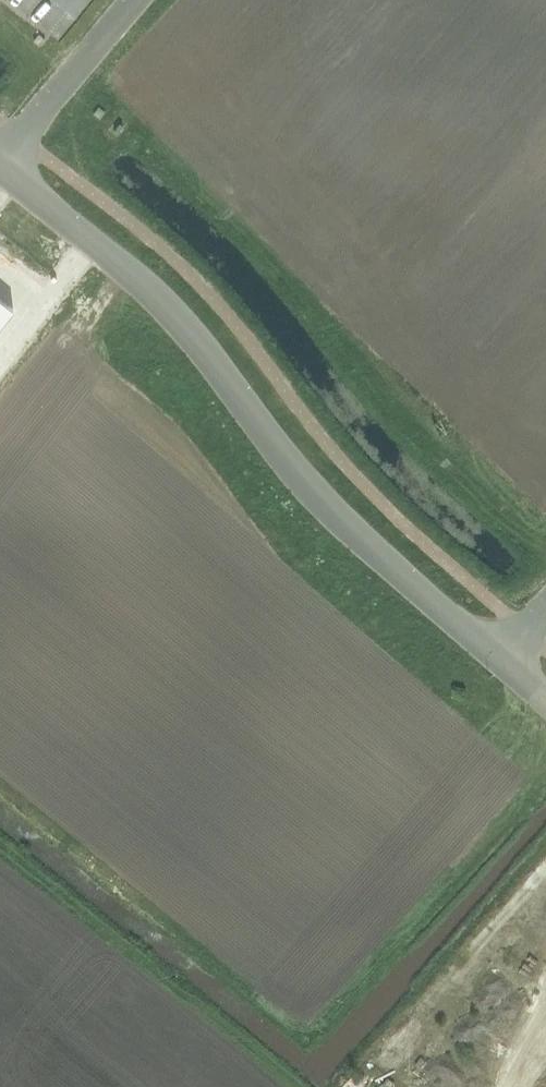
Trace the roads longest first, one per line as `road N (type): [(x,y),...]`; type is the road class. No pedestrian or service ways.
road 1 (tertiary): [(504,668),(294,477),(172,311),(0,168)]
road 2 (unclassified): [(139,0),(0,164)]

